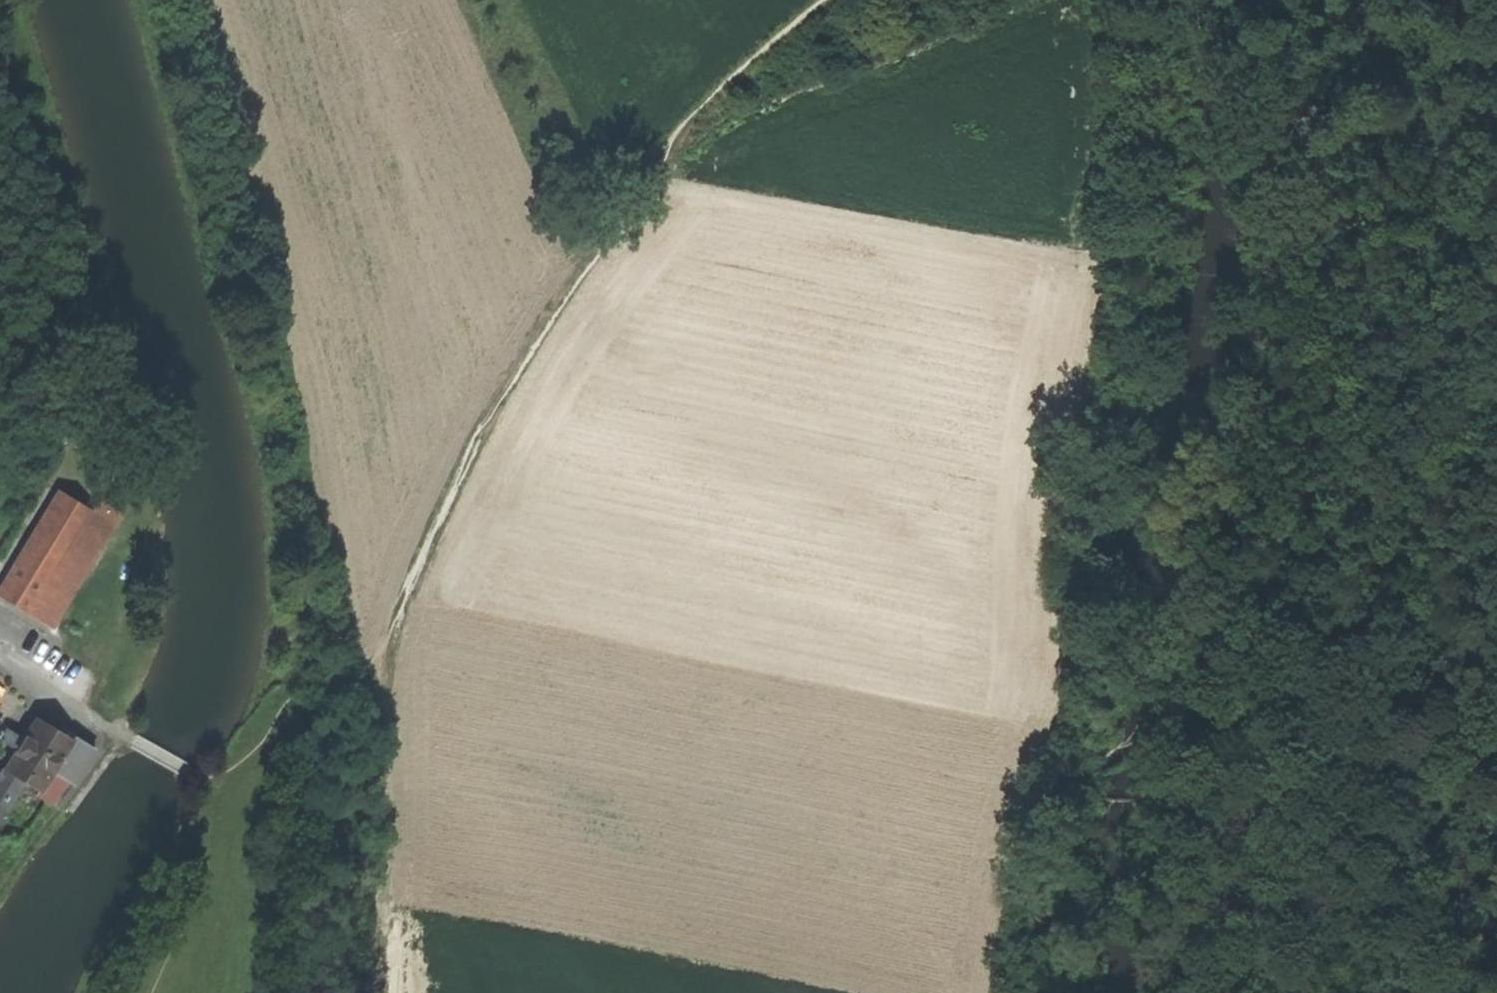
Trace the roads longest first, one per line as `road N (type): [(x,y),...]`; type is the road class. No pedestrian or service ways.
road 1 (track): [(1496,977),(1483,774),(1496,571)]

